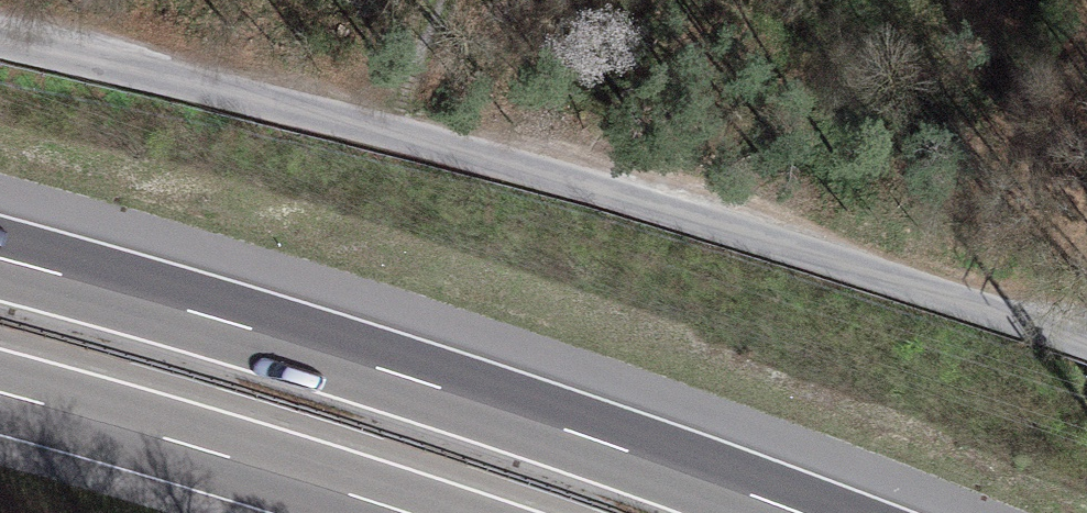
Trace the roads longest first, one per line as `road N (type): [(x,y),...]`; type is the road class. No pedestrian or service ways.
road 1 (unclassified): [(1086,330),(527,162),(0,41)]
road 2 (motorway): [(806,512),(404,374),(0,257)]
road 3 (motorway): [(0,392),(405,512)]
road 4 (track): [(374,127),(437,0)]

